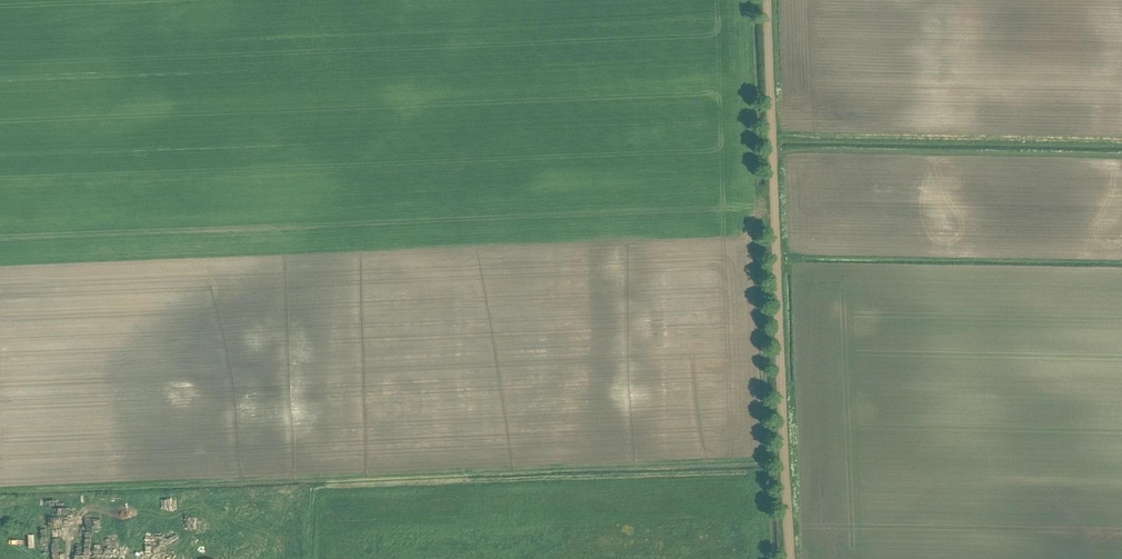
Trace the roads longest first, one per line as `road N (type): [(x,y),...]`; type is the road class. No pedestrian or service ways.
road 1 (unclassified): [(768,0),(790,558)]

